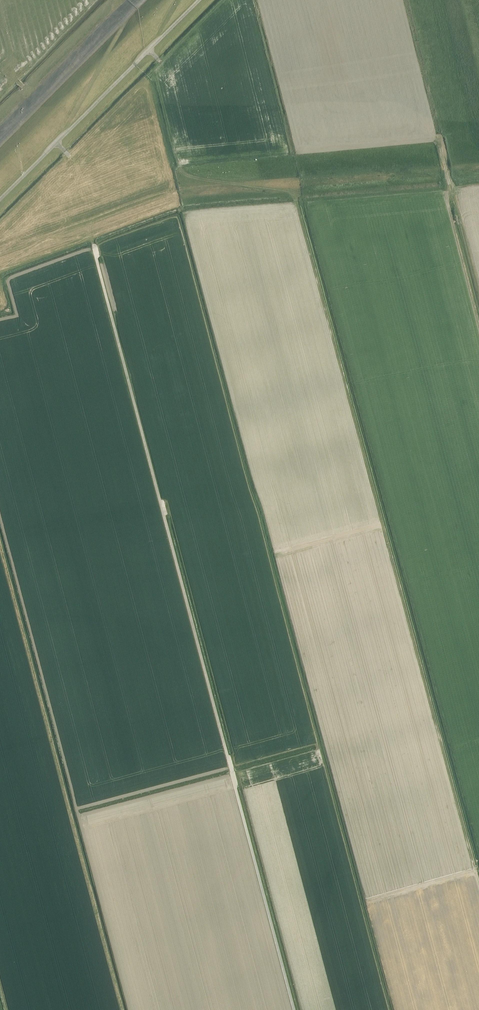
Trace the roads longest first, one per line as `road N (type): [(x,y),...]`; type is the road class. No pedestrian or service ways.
road 1 (track): [(478,886),(355,416)]
road 2 (track): [(58,141),(127,15)]

